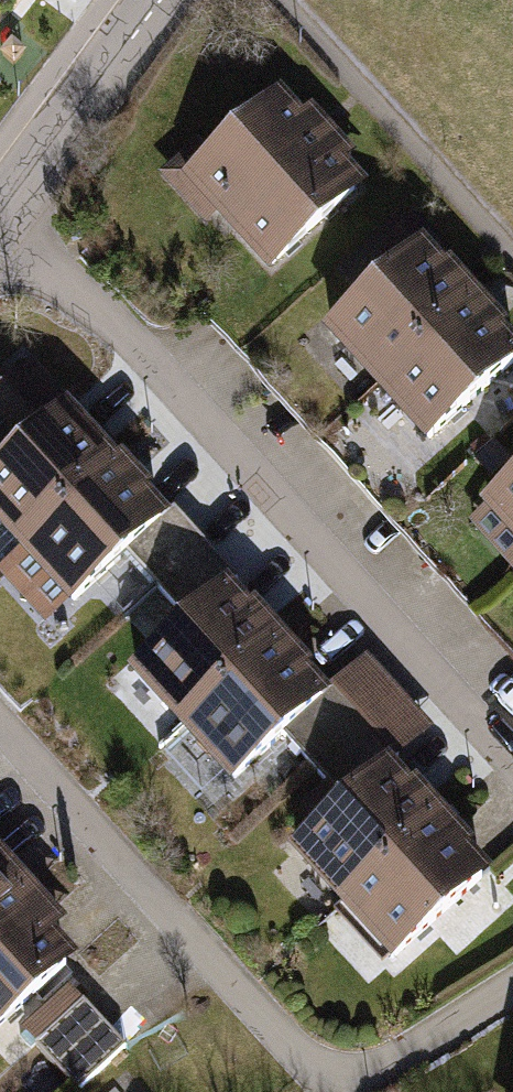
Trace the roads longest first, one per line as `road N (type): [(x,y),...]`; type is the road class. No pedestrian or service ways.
road 1 (residential): [(0,238),(97,315),(512,765)]
road 2 (residential): [(512,990),(387,1069),(336,1080),(295,1059),(0,729)]
road 3 (residential): [(0,222),(159,0)]

